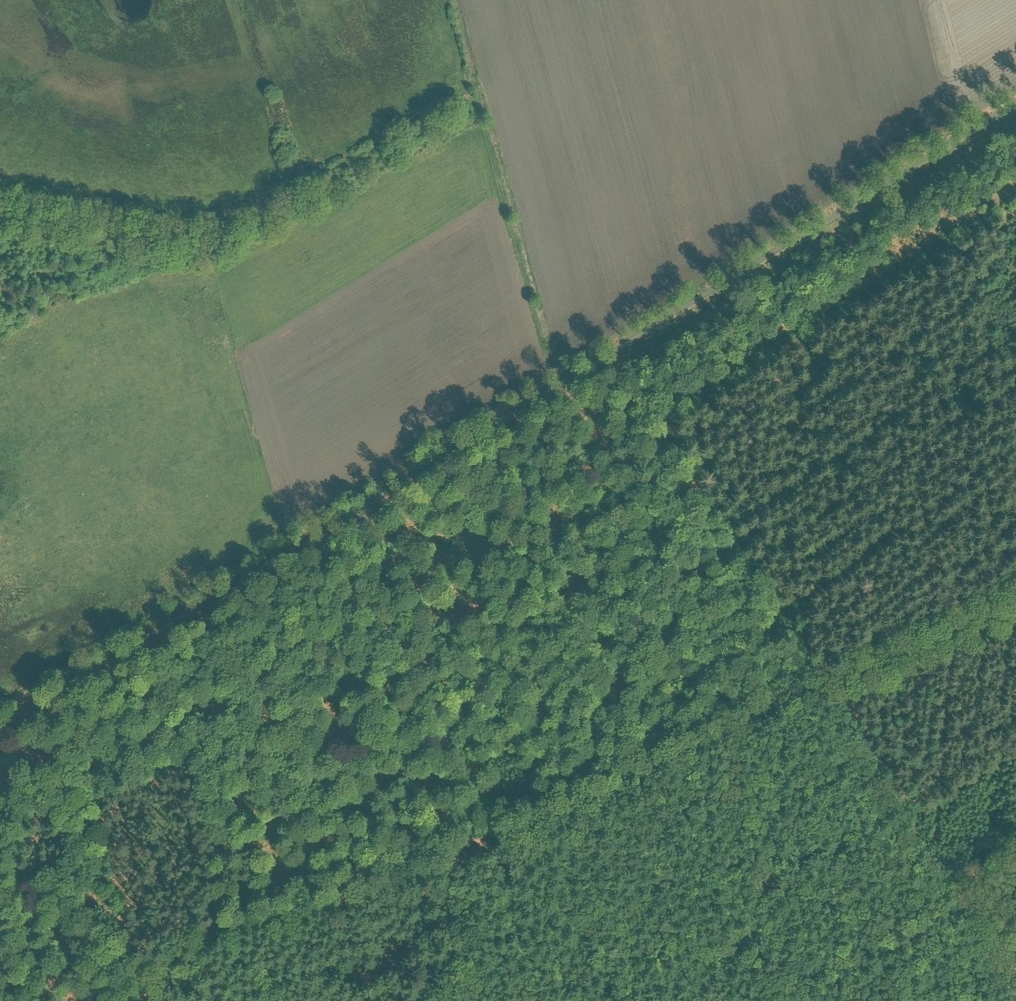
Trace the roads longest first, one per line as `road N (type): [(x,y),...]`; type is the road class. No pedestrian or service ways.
road 1 (track): [(0,736),(1015,108)]
road 2 (track): [(449,865),(1015,604)]
road 3 (track): [(98,1000),(449,865)]
road 4 (track): [(821,690),(1011,1000)]

